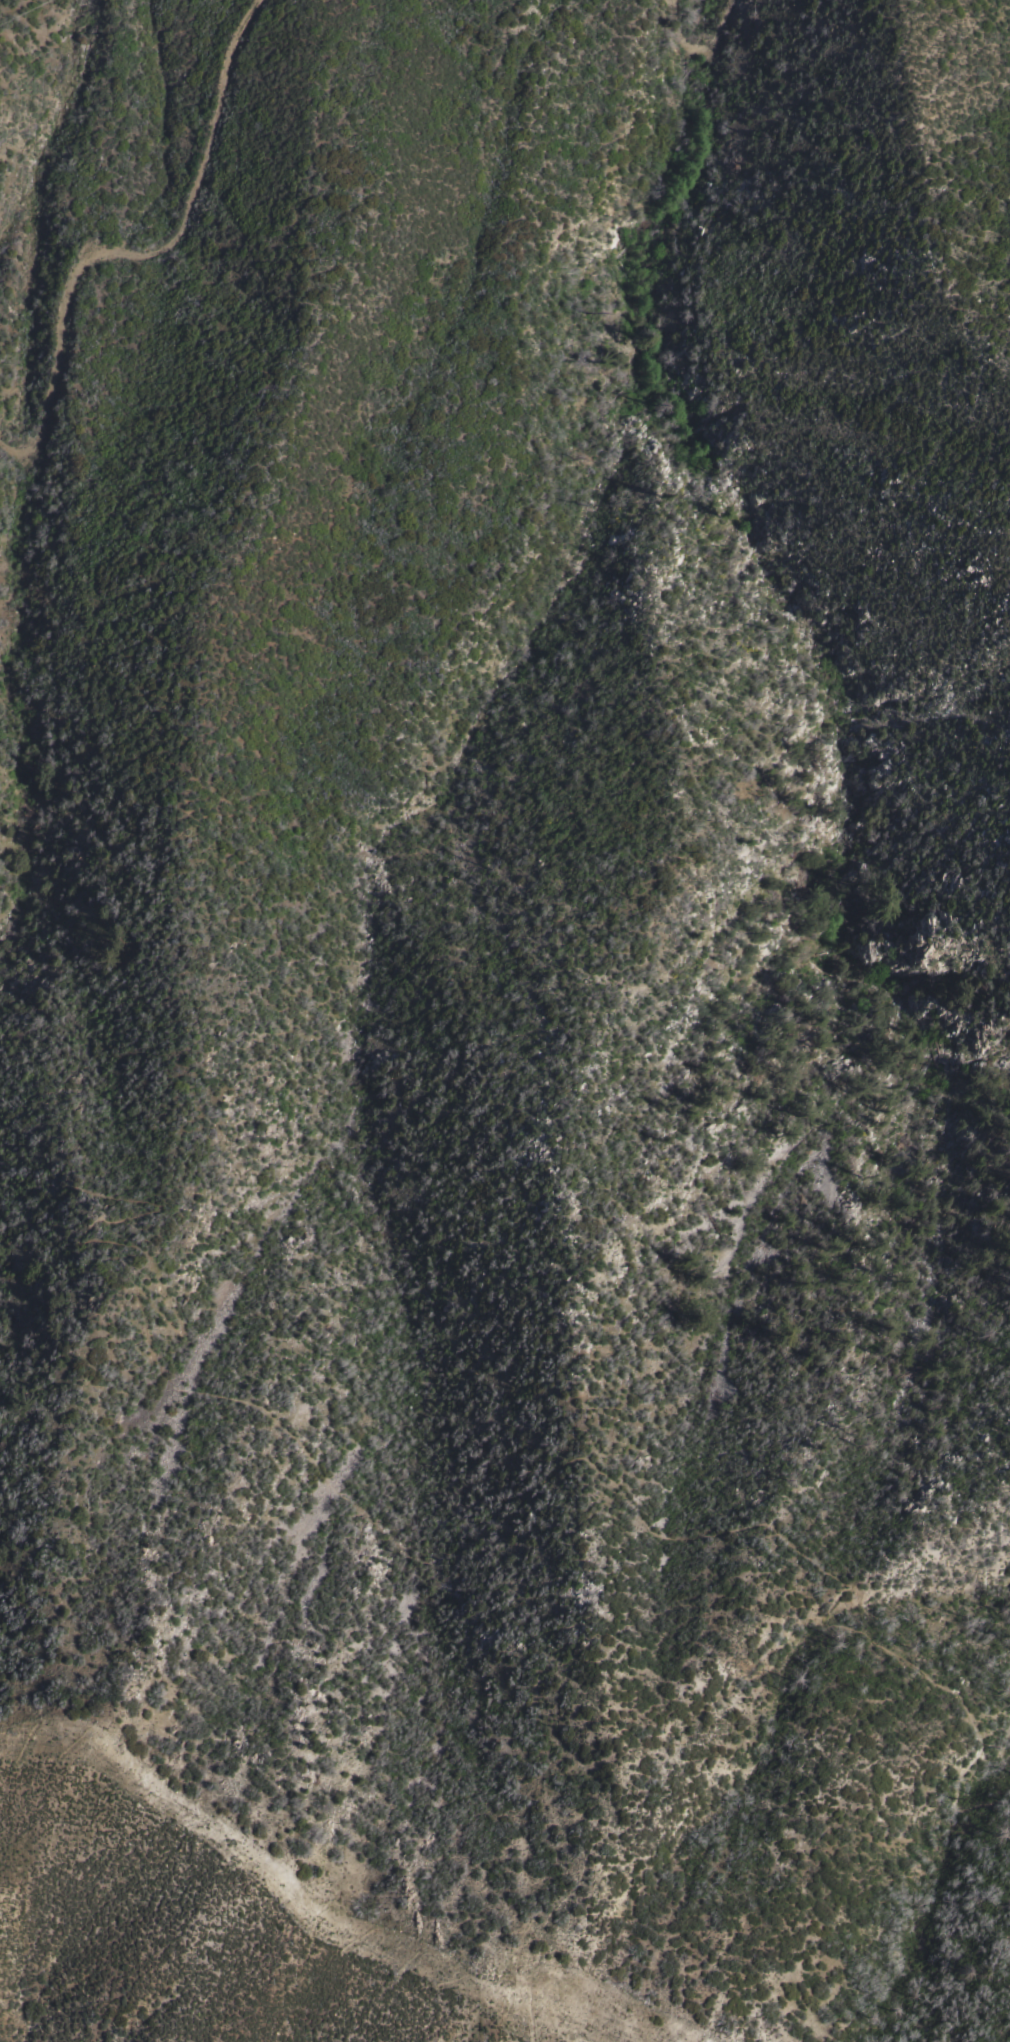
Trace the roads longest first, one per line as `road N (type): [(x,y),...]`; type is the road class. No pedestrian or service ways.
road 1 (track): [(0,441),(19,454),(37,442),(77,266),(98,253),(156,252),(180,232),(232,40),(256,0)]
road 2 (track): [(672,0),(680,37),(697,48),(718,36),(731,0)]

